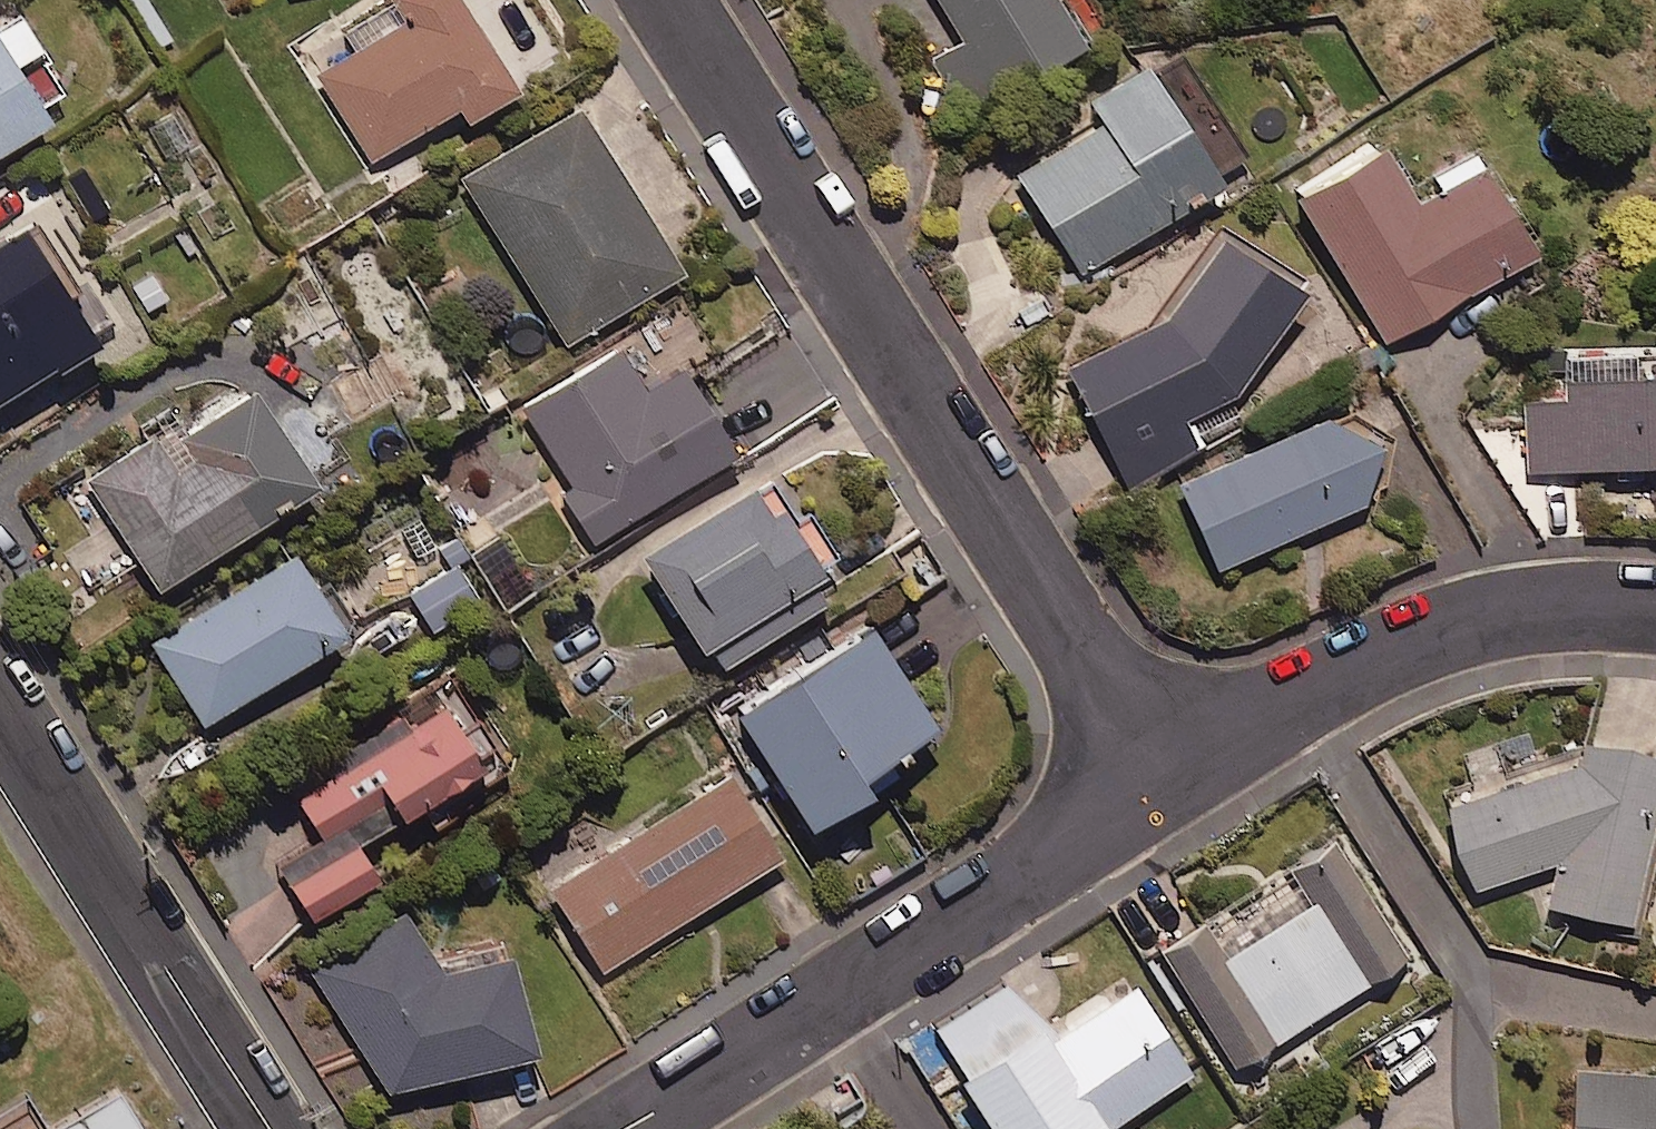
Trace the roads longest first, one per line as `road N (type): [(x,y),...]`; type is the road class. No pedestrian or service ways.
road 1 (residential): [(666,0),(1163,782)]
road 2 (residential): [(1163,782),(1313,687),(1457,623),(1536,607),(1655,609)]
road 3 (residential): [(0,703),(268,1128)]
road 4 (residential): [(835,997),(1163,782)]
road 5 (residential): [(625,1128),(835,997)]
road 6 (residential): [(835,997),(920,1128)]

